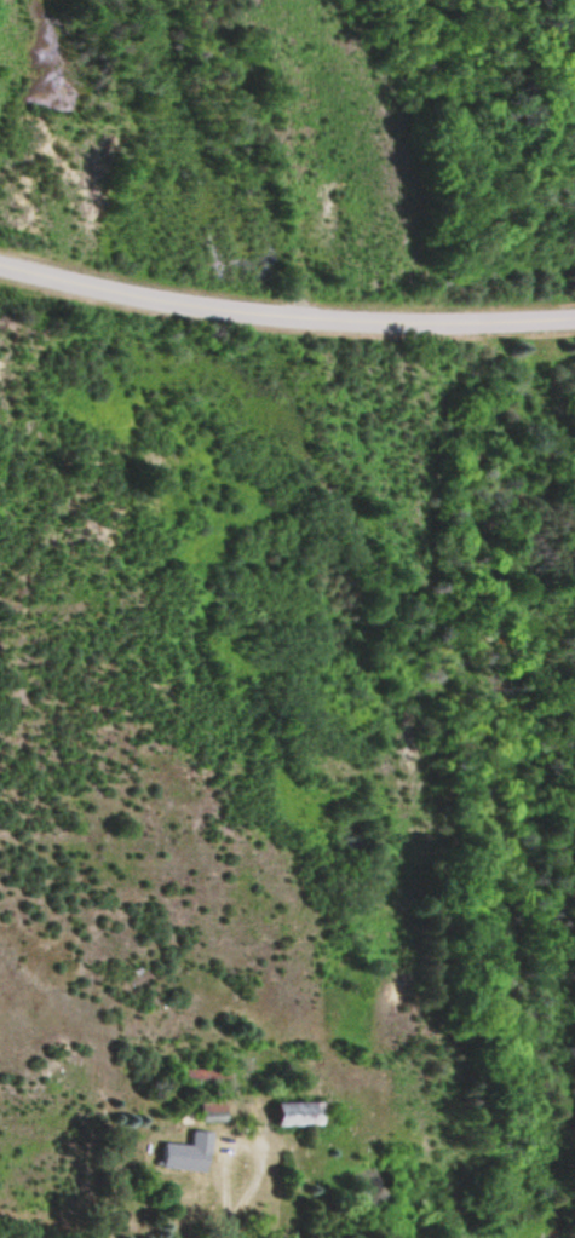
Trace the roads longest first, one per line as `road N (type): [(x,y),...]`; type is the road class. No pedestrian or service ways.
road 1 (residential): [(0,266),(97,290),(366,323),(574,317)]

